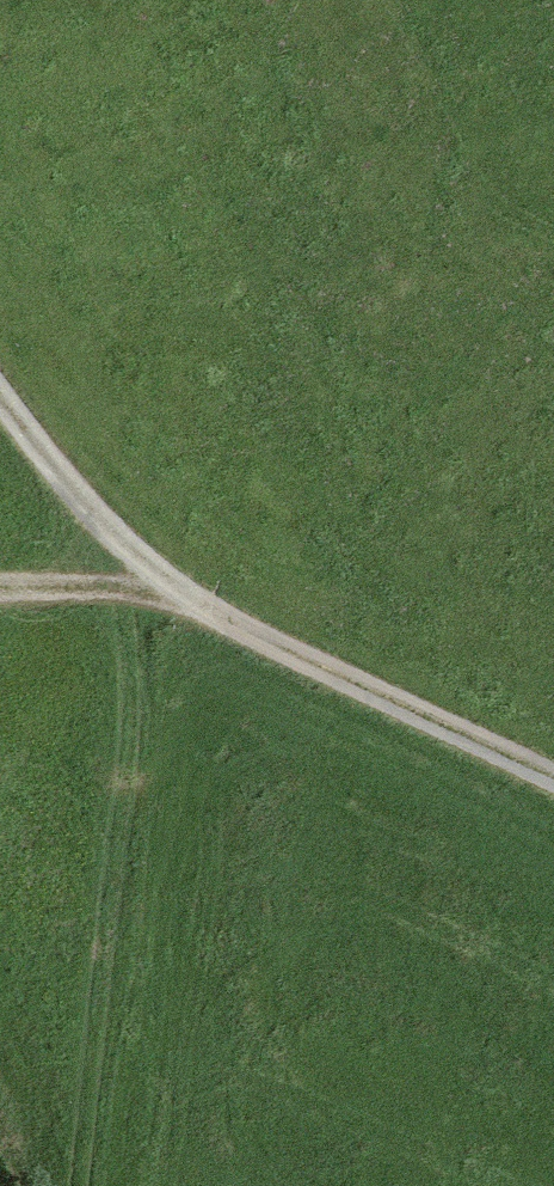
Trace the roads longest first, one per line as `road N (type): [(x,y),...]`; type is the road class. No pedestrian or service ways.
road 1 (track): [(553,784),(197,610),(96,514),(0,381)]
road 2 (track): [(95,1185),(146,847),(197,610)]
road 3 (track): [(0,595),(104,596),(197,610)]

